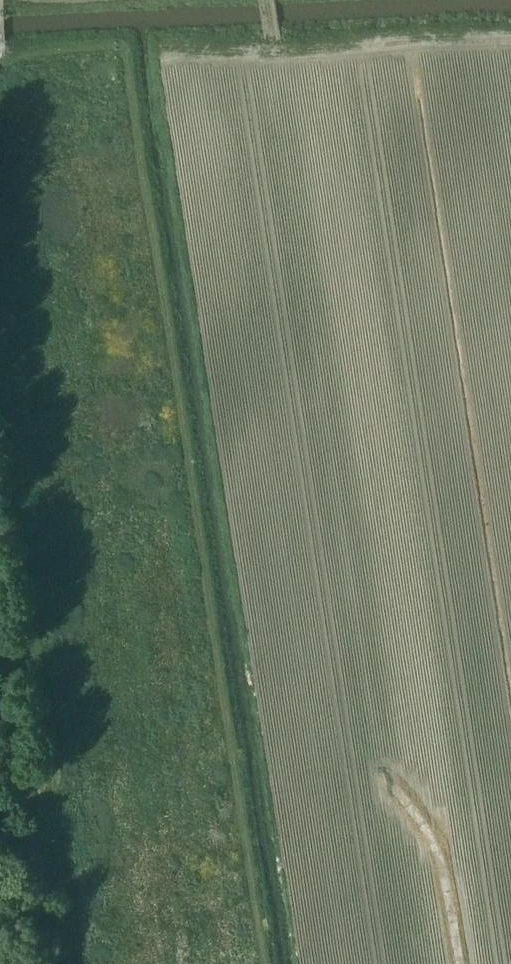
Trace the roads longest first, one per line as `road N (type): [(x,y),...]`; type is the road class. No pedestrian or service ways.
road 1 (track): [(265,963),(129,89),(104,80),(0,81)]
road 2 (track): [(450,963),(423,847),(369,757),(272,0)]

